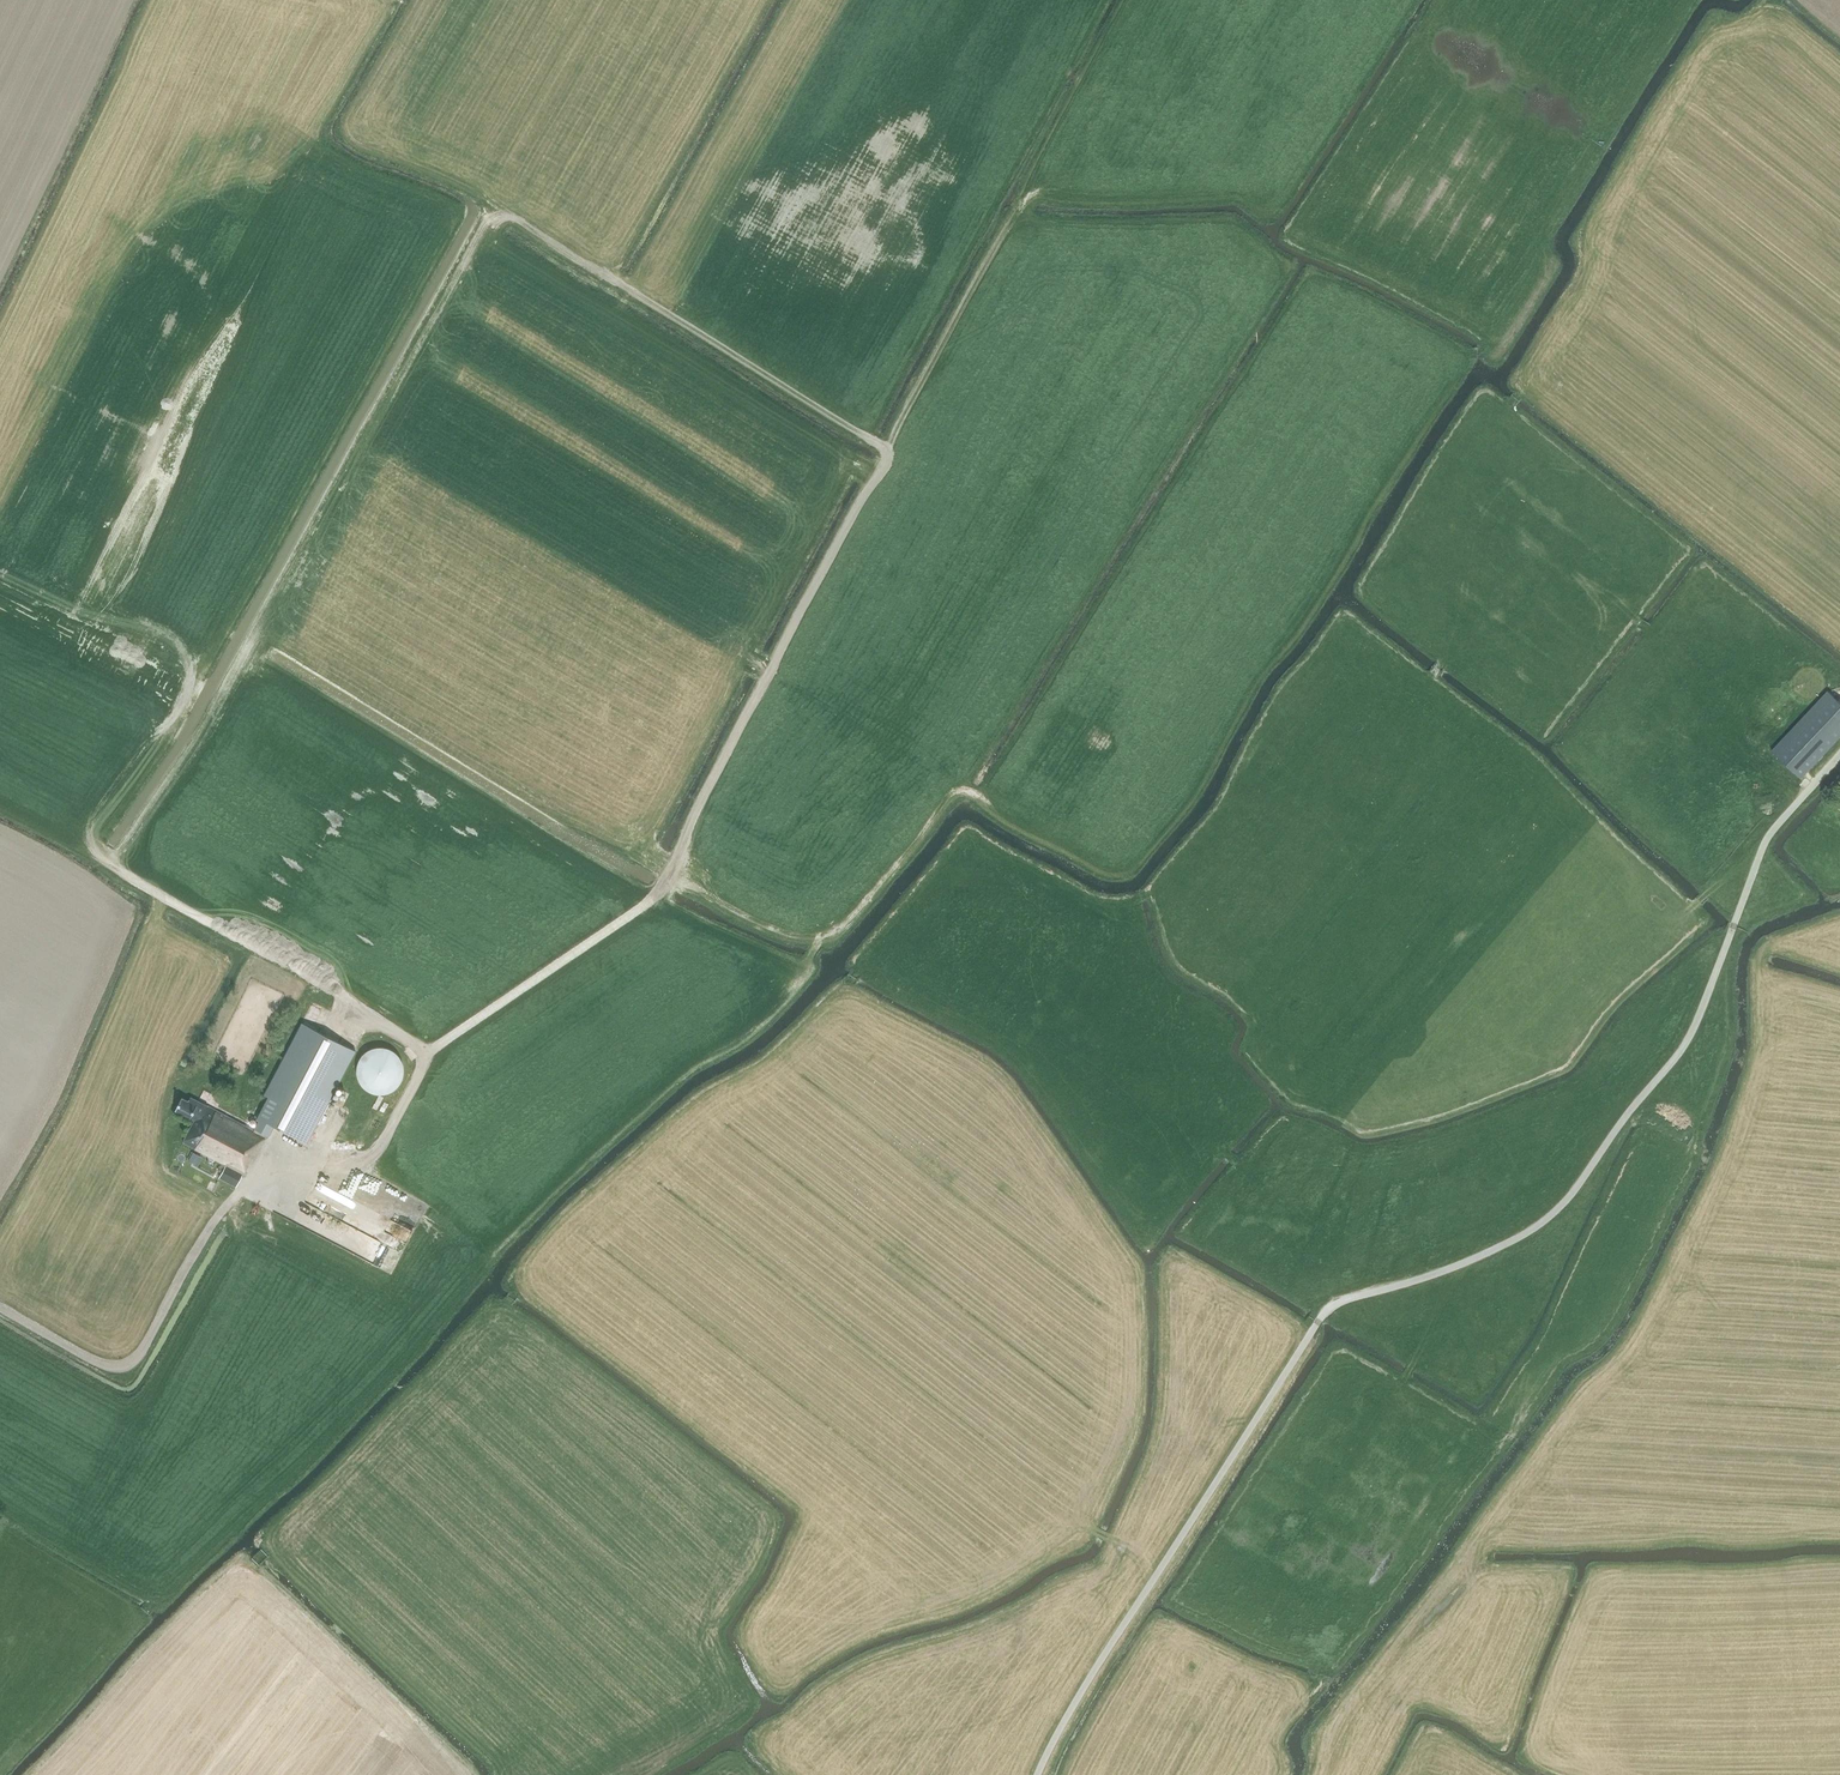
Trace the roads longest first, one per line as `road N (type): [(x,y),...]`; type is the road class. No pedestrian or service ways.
road 1 (unclassified): [(1037,1774),(1085,1686),(1327,1307),(1520,1236),(1567,1200),(1698,1021),(1773,828),(1839,755)]
road 2 (unclassified): [(0,1307),(79,1354),(123,1363),(143,1348),(215,1217),(239,1193)]

